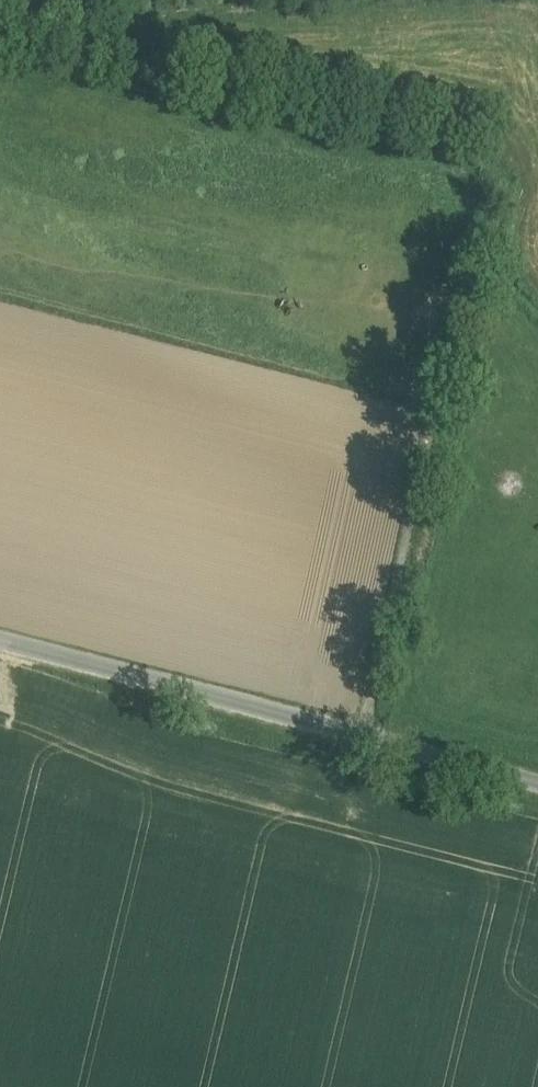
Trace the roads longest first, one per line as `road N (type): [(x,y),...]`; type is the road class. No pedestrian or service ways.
road 1 (unclassified): [(537,786),(0,648)]

